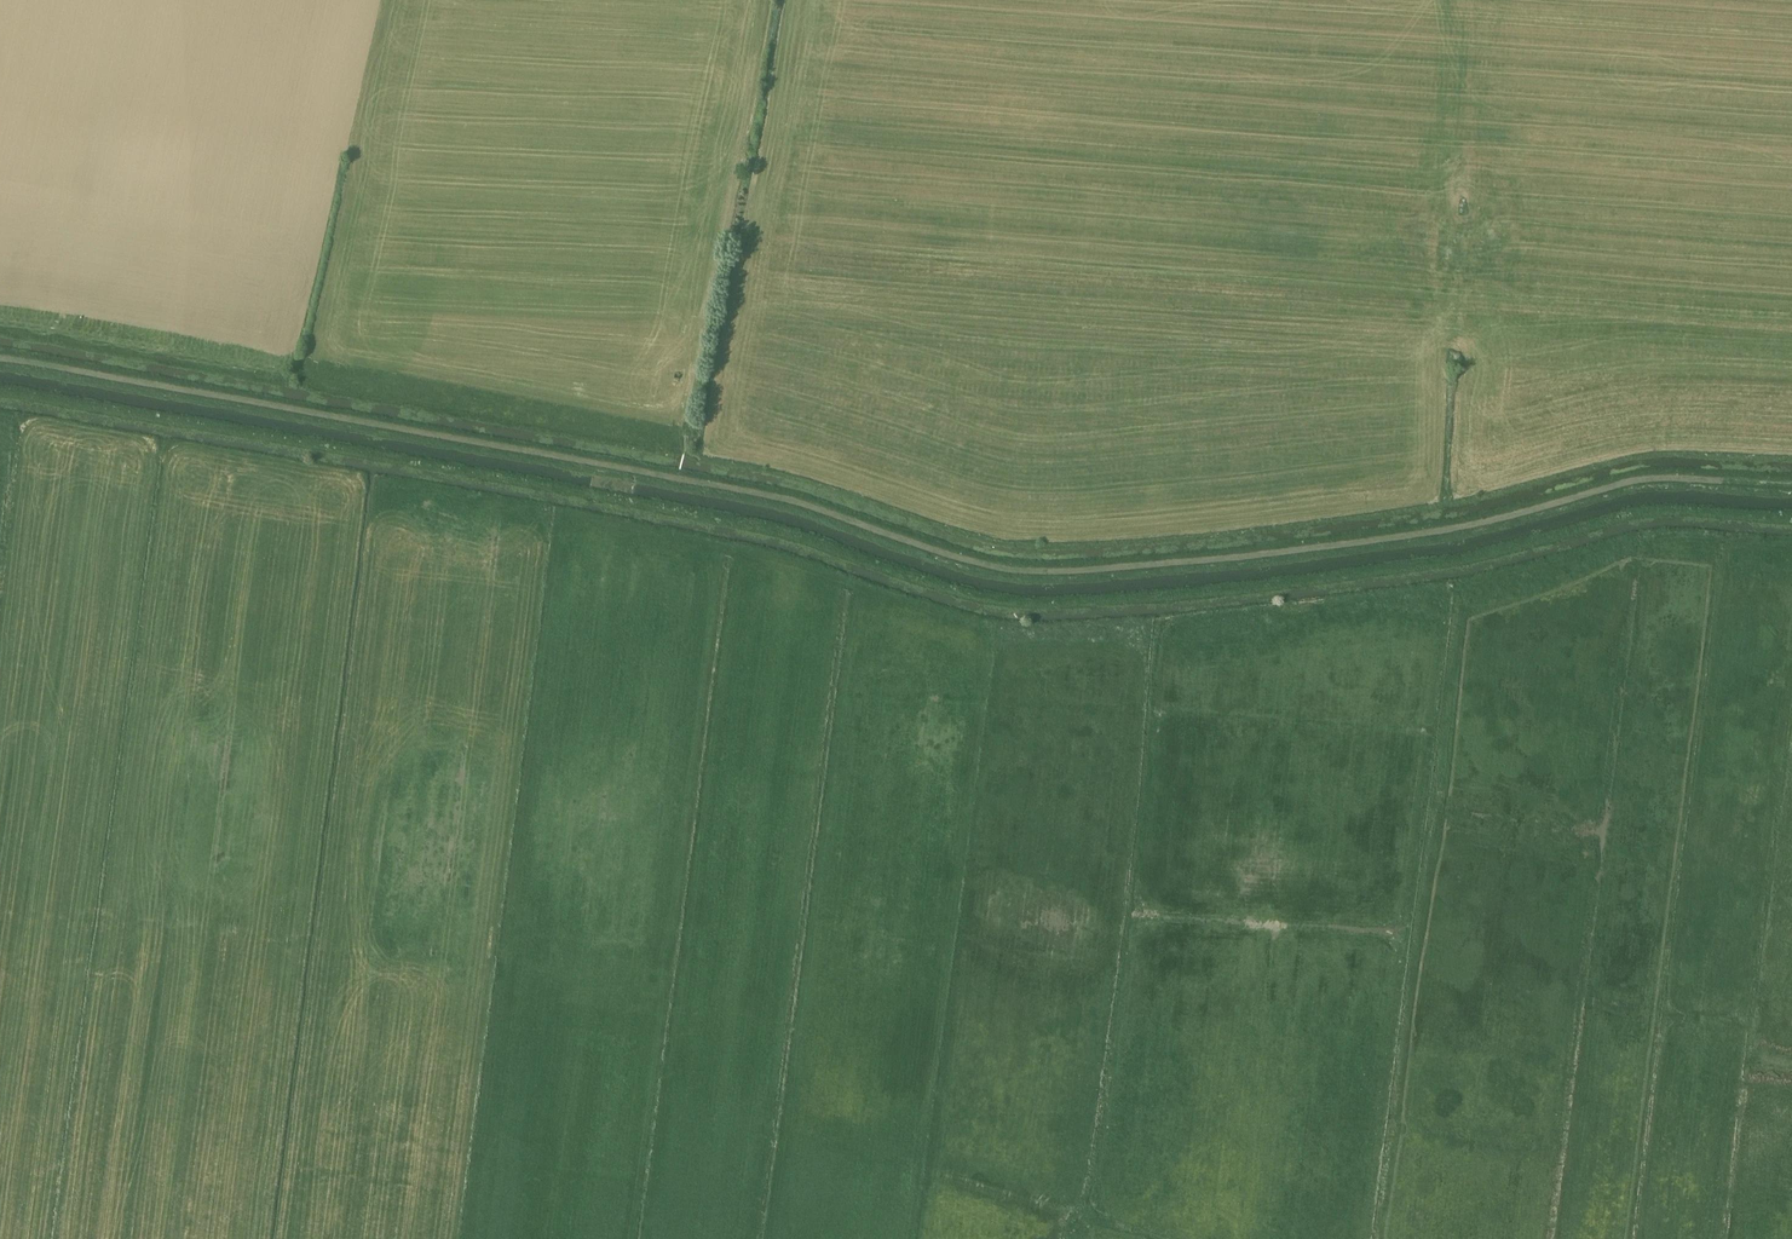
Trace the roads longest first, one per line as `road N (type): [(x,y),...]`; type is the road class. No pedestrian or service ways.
road 1 (track): [(0,359),(725,487)]
road 2 (track): [(589,493),(0,391)]

